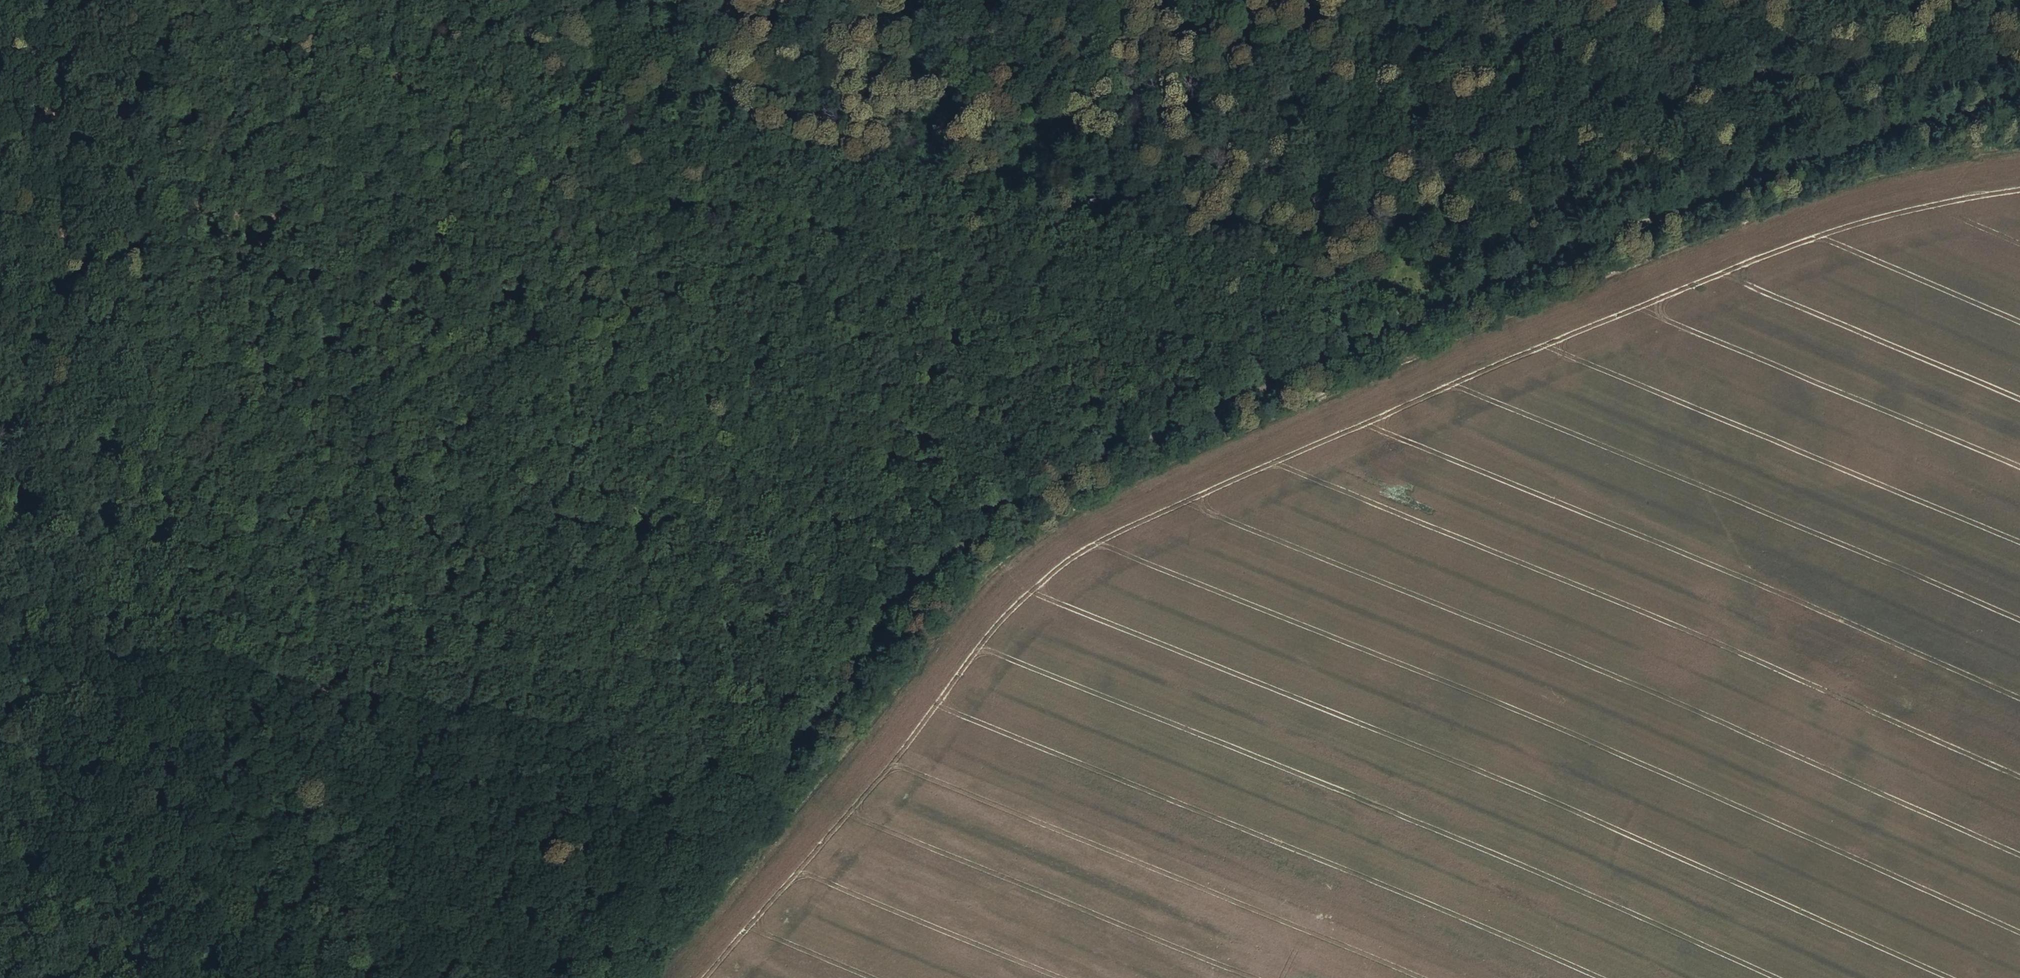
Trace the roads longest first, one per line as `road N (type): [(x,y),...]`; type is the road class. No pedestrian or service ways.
road 1 (track): [(2019,106),(1803,165),(1439,311),(1060,479),(988,523),(915,595),(609,977)]
road 2 (track): [(238,0),(1439,311)]
road 3 (track): [(791,757),(0,616)]

